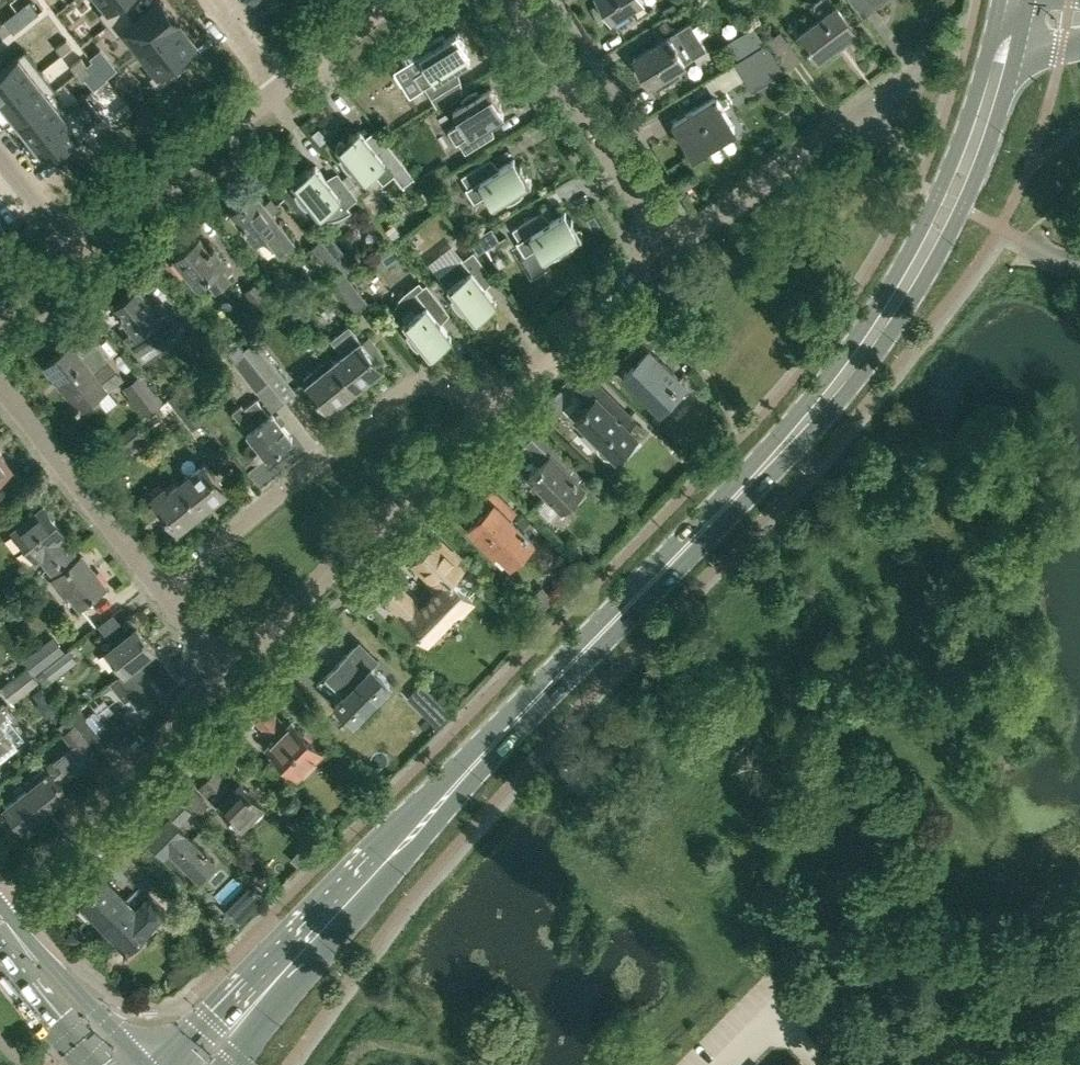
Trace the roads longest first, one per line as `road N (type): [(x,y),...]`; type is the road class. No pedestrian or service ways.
road 1 (secondary): [(195,1064),(823,405),(931,254),(981,141),(1010,42)]
road 2 (residential): [(161,587),(410,388),(430,383),(498,398)]
road 3 (residential): [(234,672),(498,398)]
road 4 (residential): [(652,240),(707,230),(926,66)]
road 5 (residential): [(10,895),(234,672)]
road 6 (residential): [(652,240),(650,213),(519,0)]
road 7 (residential): [(161,587),(0,386)]
road 8 (residential): [(78,247),(279,86)]
road 9 (residential): [(498,398),(652,240)]
road 10 (primary): [(146,1064),(2,930)]
road 11 (primary): [(2,930),(88,1064)]
road 12 (residential): [(830,1064),(777,1010),(722,1064)]
road 13 (residential): [(279,86),(386,0)]

